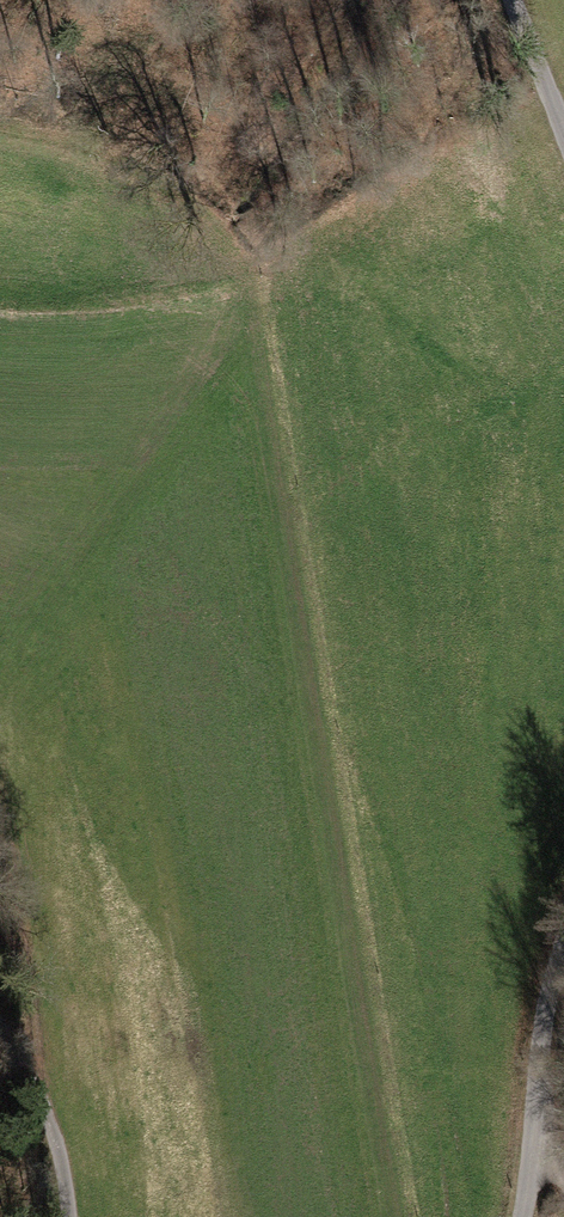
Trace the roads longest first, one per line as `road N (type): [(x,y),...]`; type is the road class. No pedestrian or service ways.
road 1 (track): [(401,1216),(250,270),(211,220),(123,156),(0,125)]
road 2 (residential): [(523,1216),(547,1014),(563,957)]
road 3 (track): [(70,1216),(43,1104),(0,1023)]
road 4 (residential): [(563,133),(515,0)]

